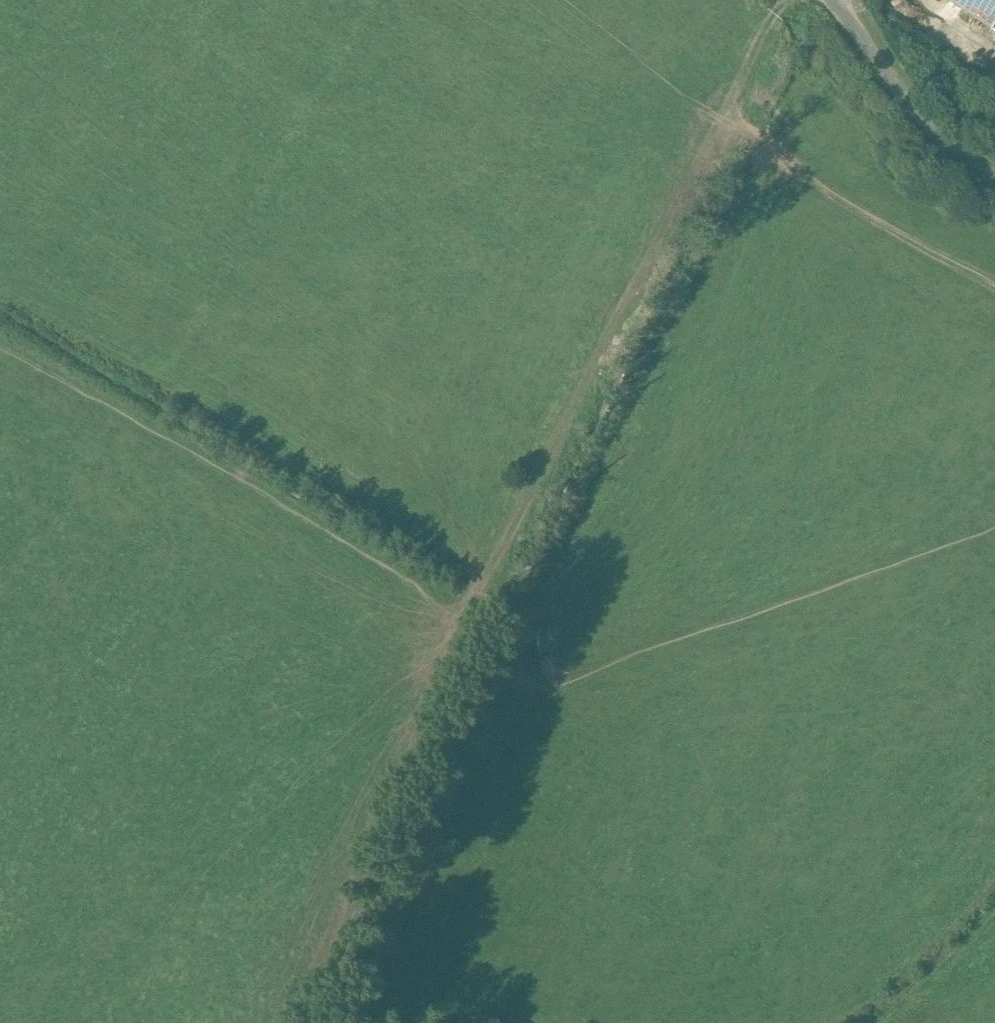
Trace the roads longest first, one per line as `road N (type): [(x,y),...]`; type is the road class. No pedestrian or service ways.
road 1 (unclassified): [(994,180),(948,152),(835,0)]

